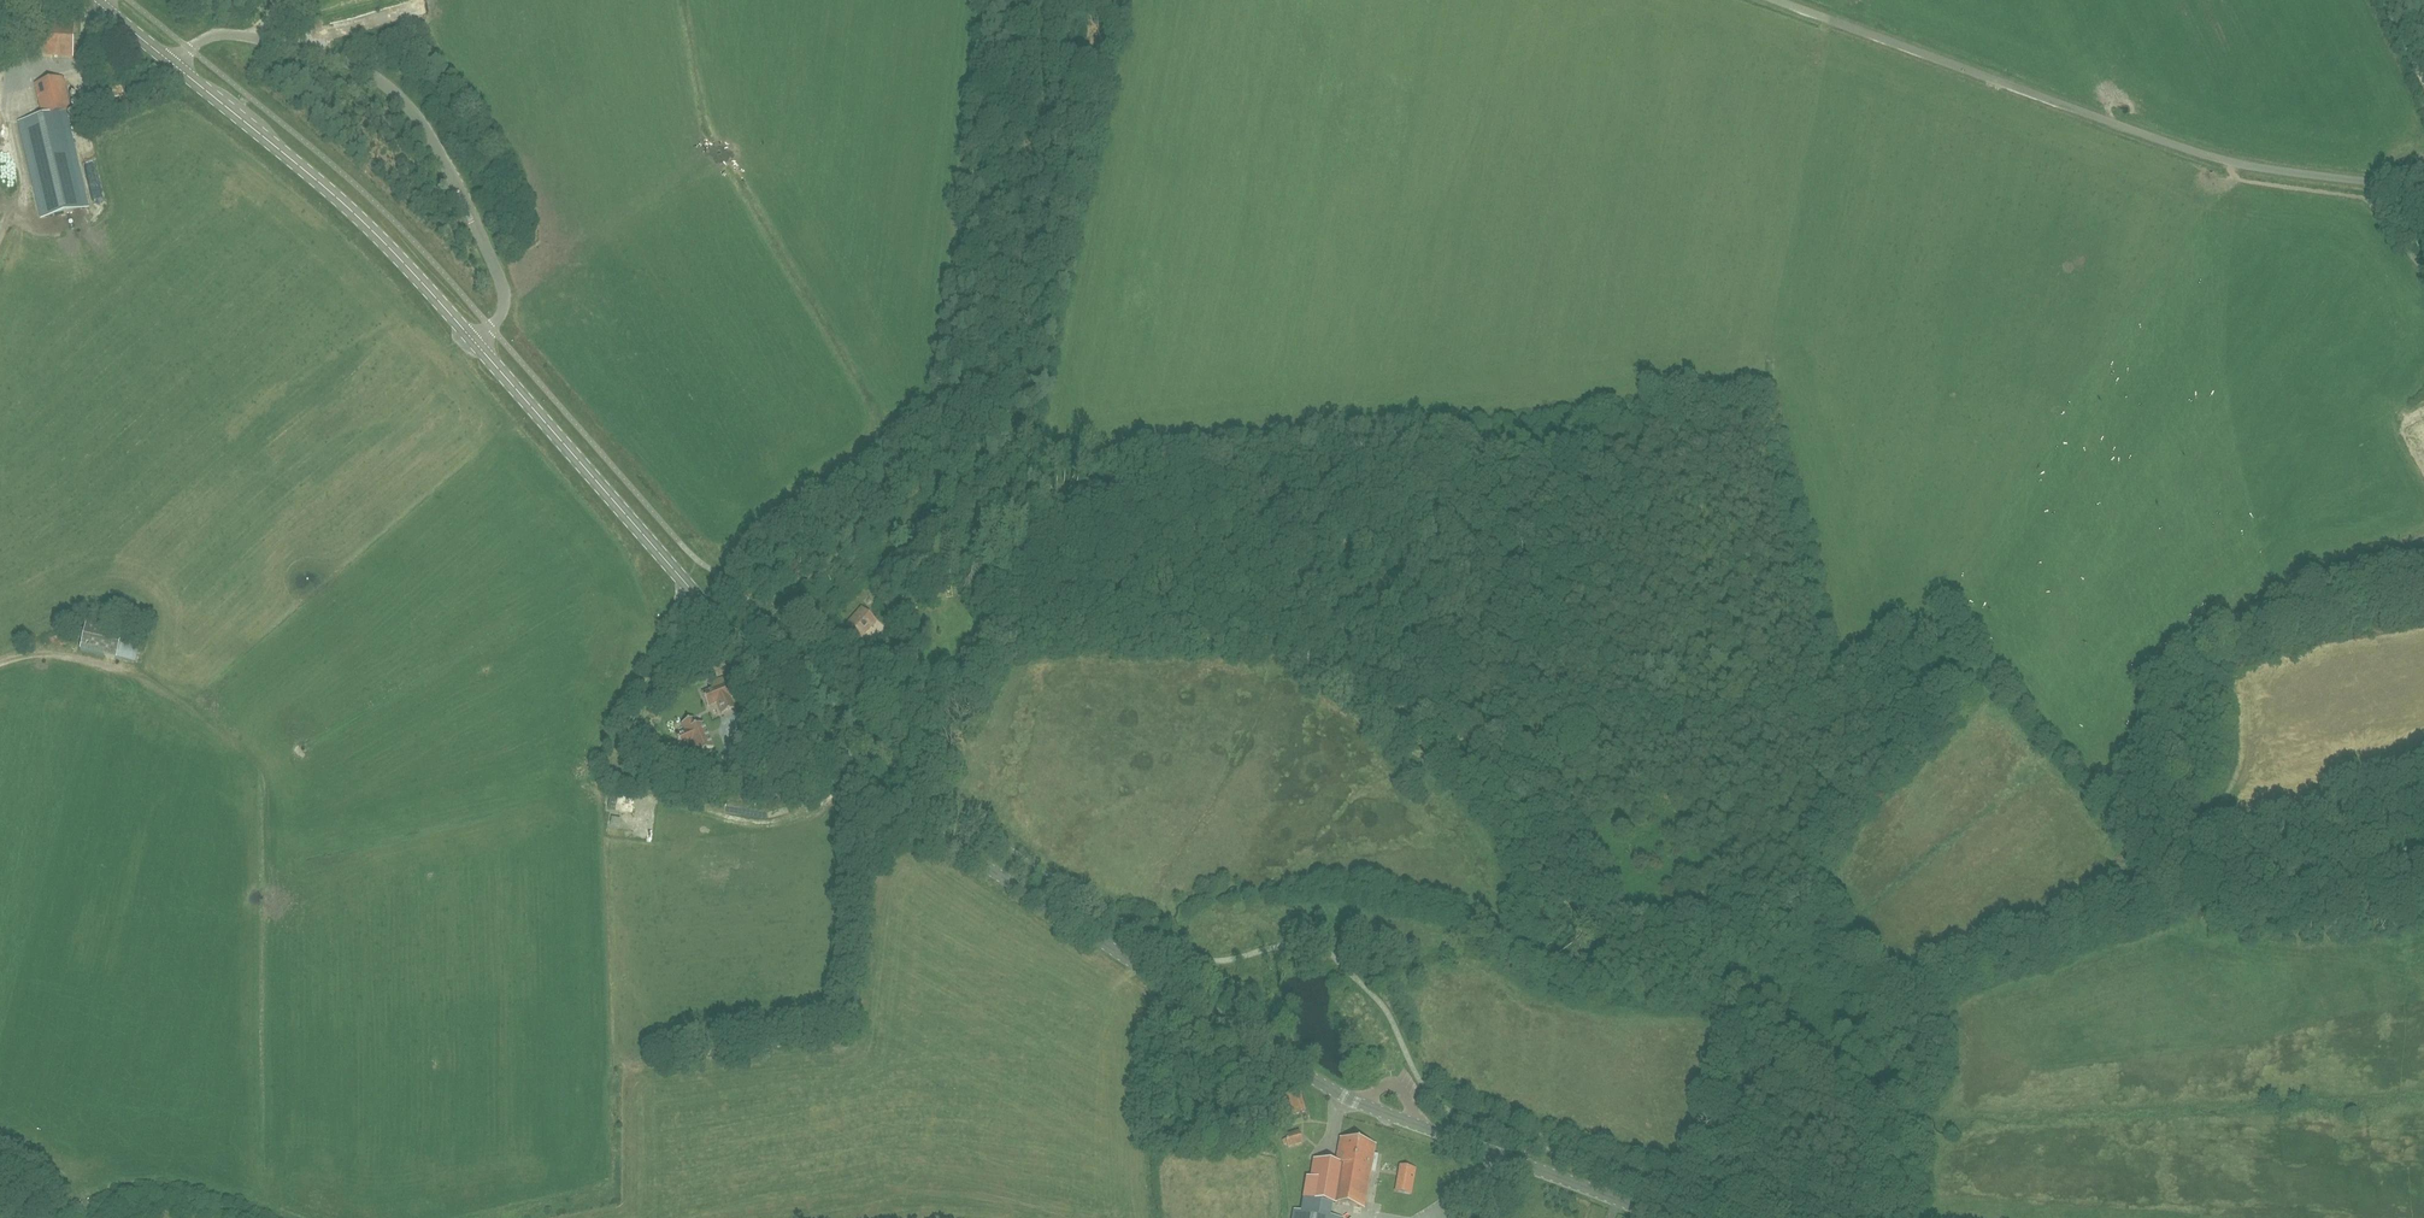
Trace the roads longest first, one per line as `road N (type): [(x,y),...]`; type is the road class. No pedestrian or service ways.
road 1 (secondary): [(1658,1217),(1323,1087),(908,820),(799,718),(402,262),(332,194),(101,6)]
road 2 (unclassified): [(1772,0),(2172,147),(2259,170),(2423,190)]

